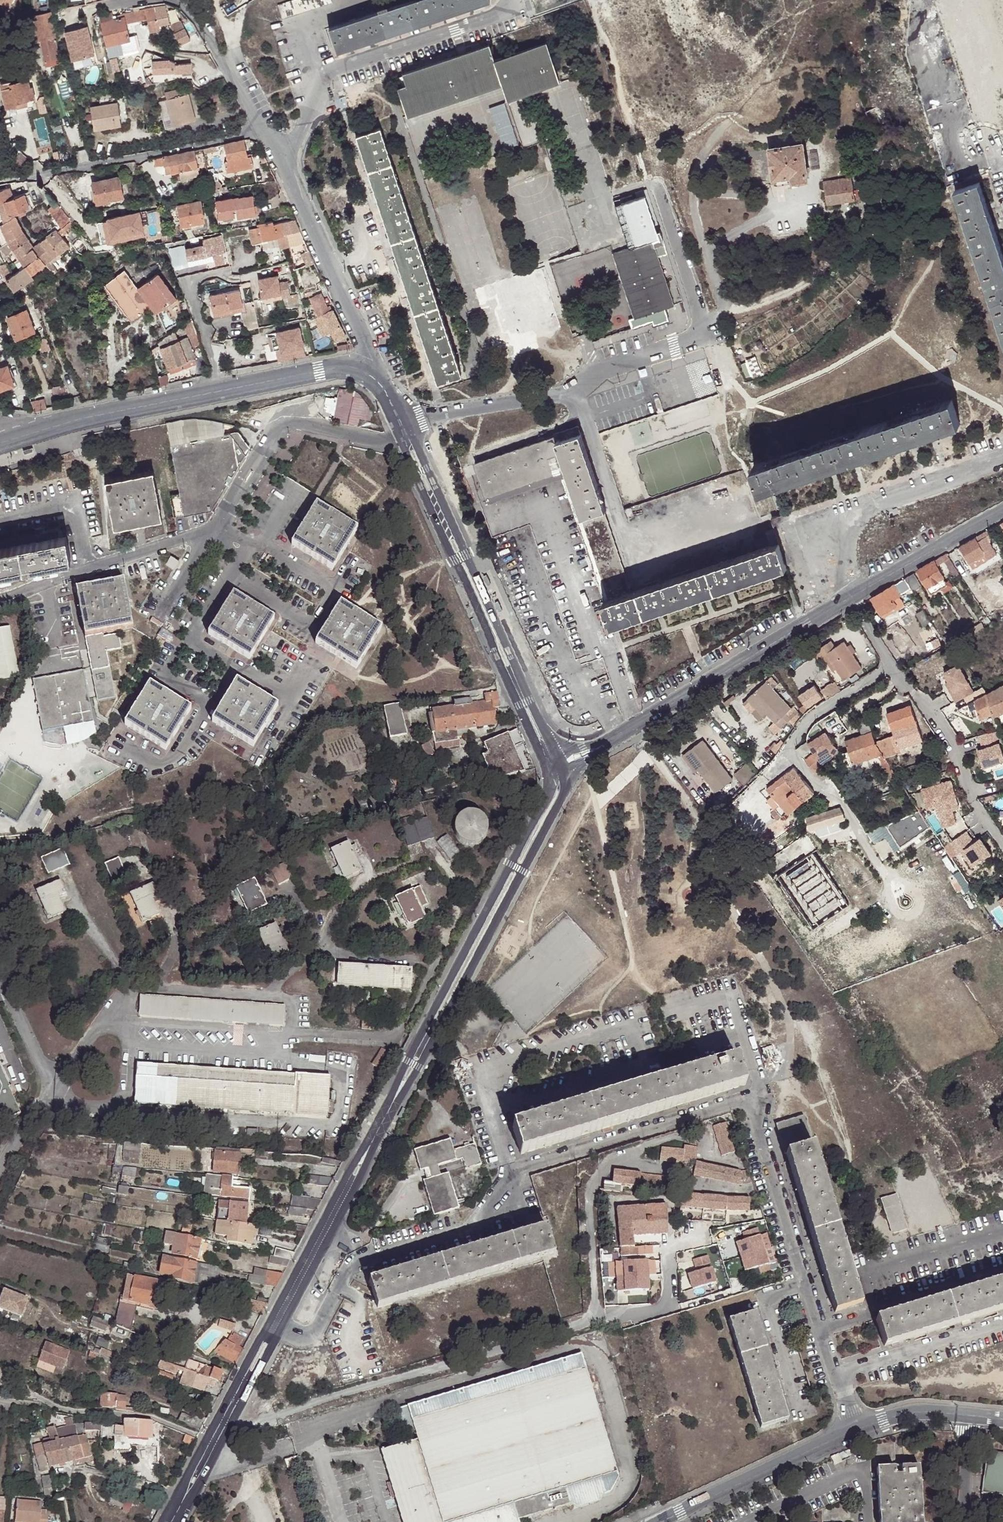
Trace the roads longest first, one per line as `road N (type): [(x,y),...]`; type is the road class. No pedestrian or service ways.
road 1 (residential): [(179,1521),(561,800),(563,765)]
road 2 (residential): [(548,772),(546,797),(164,1521)]
road 3 (residential): [(397,420),(572,395),(602,371),(698,334),(701,319),(657,188),(644,186)]
road 4 (residential): [(369,361),(0,443)]
road 5 (residential): [(408,442),(415,475),(548,772)]
road 6 (residential): [(563,765),(427,469),(408,442)]
road 7 (residential): [(658,1521),(881,1420),(908,1412),(967,1415)]
road 8 (residential): [(563,765),(848,599)]
road 9 (residential): [(848,599),(889,668),(957,751),(971,798),(1002,845)]
road 10 (residential): [(0,182),(263,128)]
road 11 (residential): [(263,128),(369,361)]
road 12 (residential): [(848,599),(1002,509)]
road 13 (residential): [(183,0),(235,71),(263,128)]

